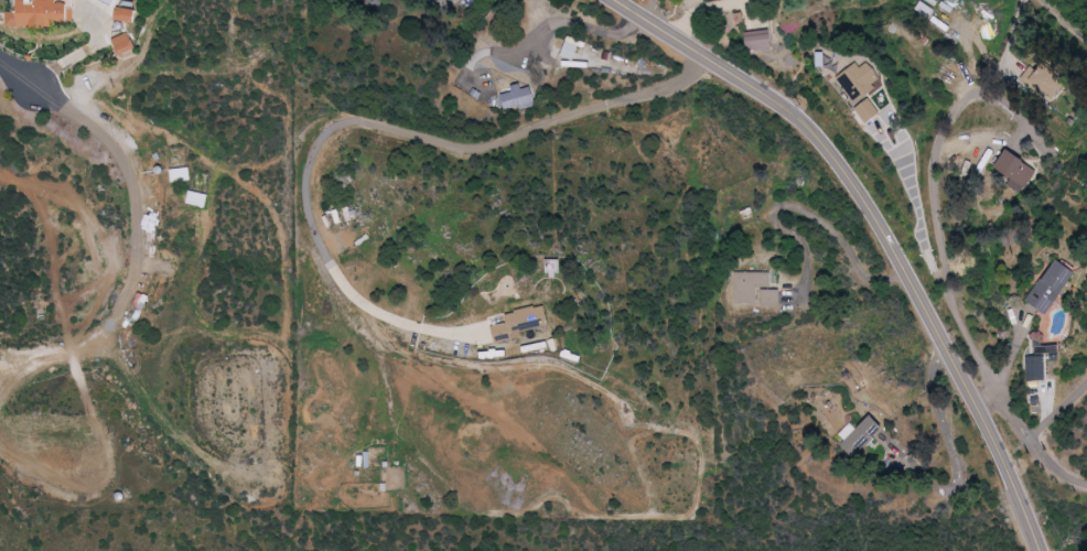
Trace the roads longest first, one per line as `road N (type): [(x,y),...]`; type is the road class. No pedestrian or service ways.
road 1 (residential): [(721,68),(473,143),(387,118),(341,115),(313,127),(293,158),(283,197),(287,229),(327,276),(373,302),(450,313)]
road 2 (residential): [(615,0),(785,109),(836,151),(869,193),(984,410),(1042,550)]
road 3 (residential): [(146,444),(323,377),(380,338),(450,313)]
road 4 (residential): [(450,313),(346,414),(237,550)]
road 5 (residential): [(450,313),(536,446),(584,375)]
road 6 (residential): [(978,398),(993,387),(1027,437),(1086,384)]

